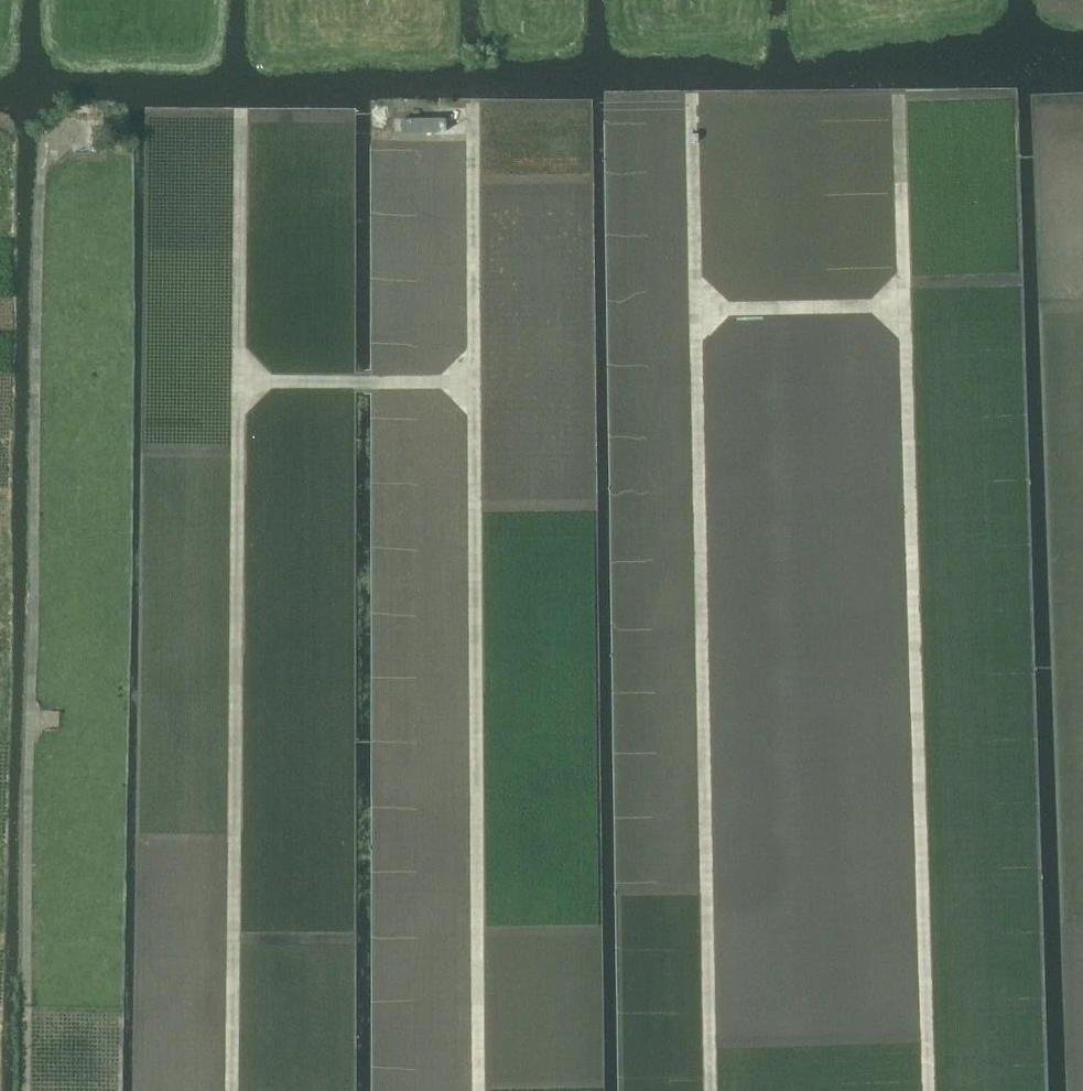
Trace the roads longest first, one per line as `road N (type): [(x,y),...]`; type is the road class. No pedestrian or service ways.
road 1 (track): [(898,97),(928,1090)]
road 2 (track): [(710,1090),(691,98)]
road 3 (track): [(241,113),(231,1090)]
road 4 (track): [(472,129),(478,1090)]
road 5 (track): [(238,382),(474,381)]
road 6 (track): [(695,309),(904,305)]

